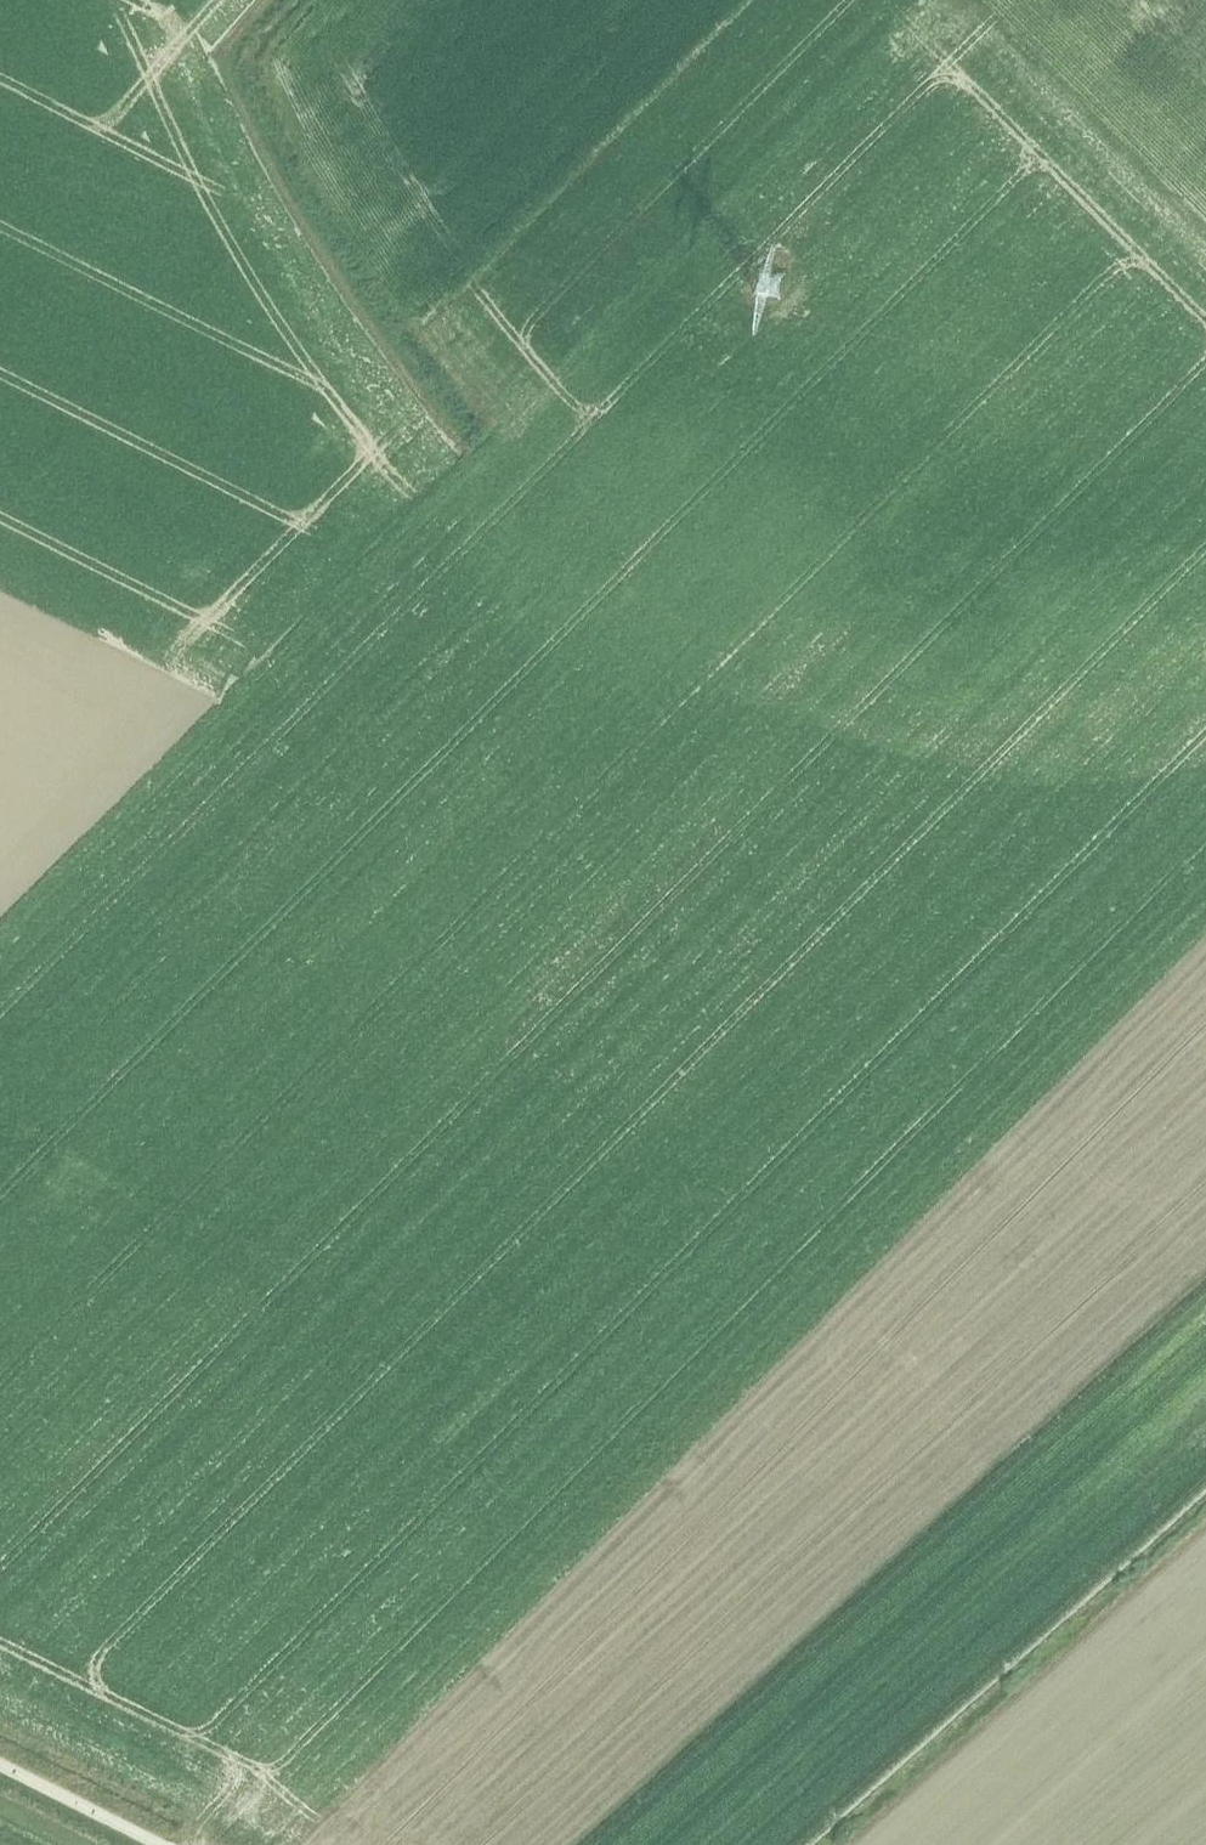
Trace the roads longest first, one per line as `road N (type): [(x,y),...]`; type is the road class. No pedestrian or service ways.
road 1 (unclassified): [(173,1844),(0,1759)]

